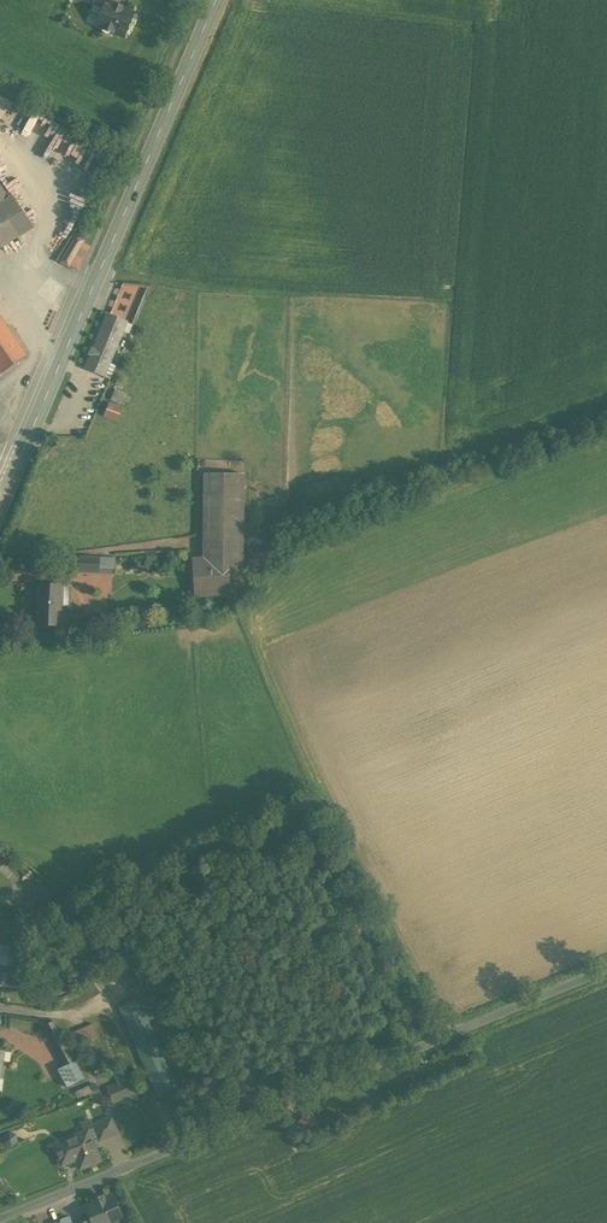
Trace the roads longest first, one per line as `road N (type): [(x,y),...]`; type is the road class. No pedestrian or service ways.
road 1 (unclassified): [(606,966),(0,1212)]
road 2 (tertiary): [(12,477),(216,0)]
road 3 (track): [(307,0),(560,29)]

